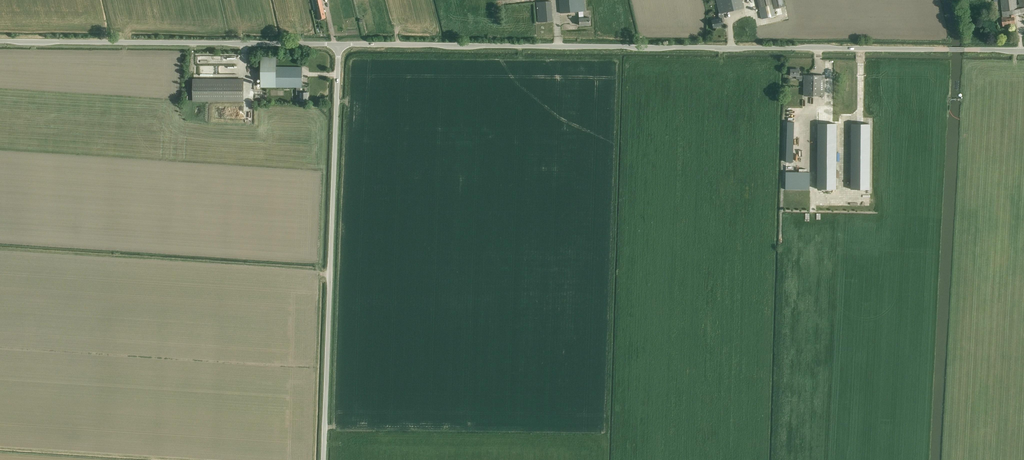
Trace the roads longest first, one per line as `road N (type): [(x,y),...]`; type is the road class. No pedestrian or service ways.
road 1 (unclassified): [(948,50),(338,43)]
road 2 (unclassified): [(324,459),(338,43)]
road 3 (unclassified): [(338,43),(0,40)]

